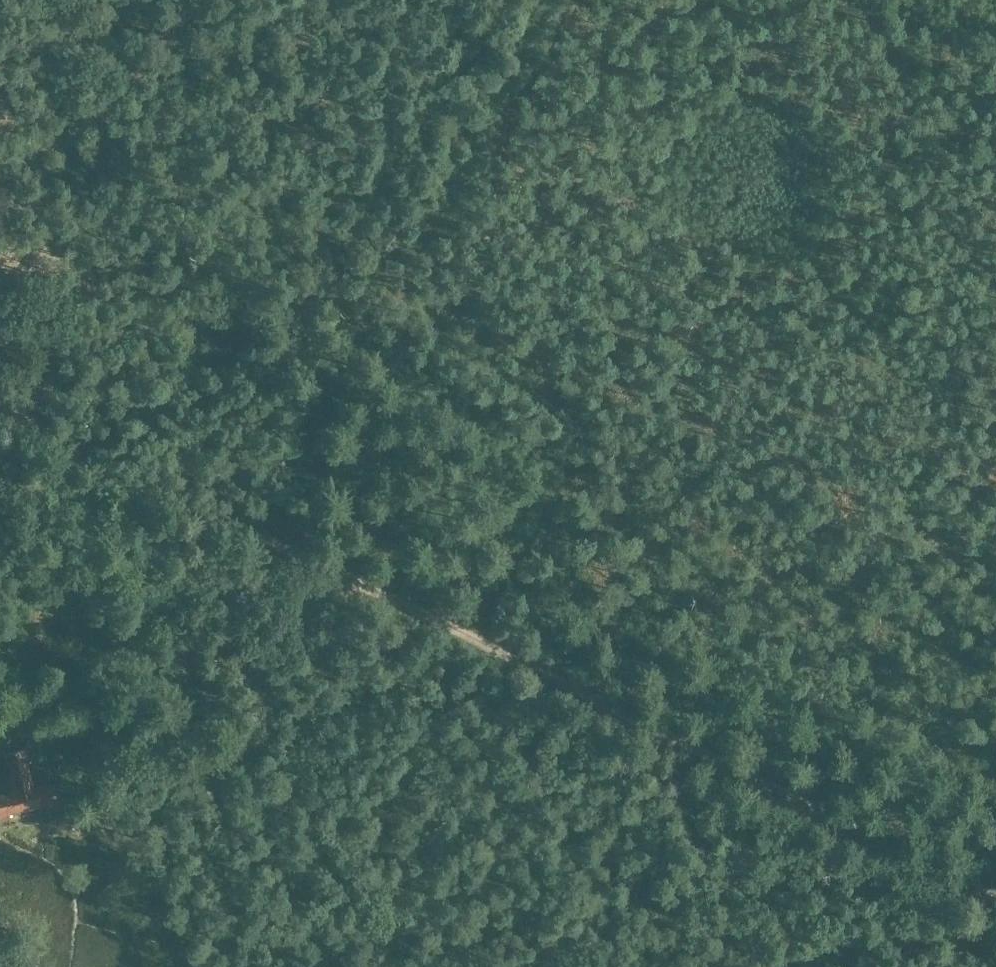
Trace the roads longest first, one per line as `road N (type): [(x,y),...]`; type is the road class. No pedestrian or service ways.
road 1 (track): [(995,889),(0,406)]

